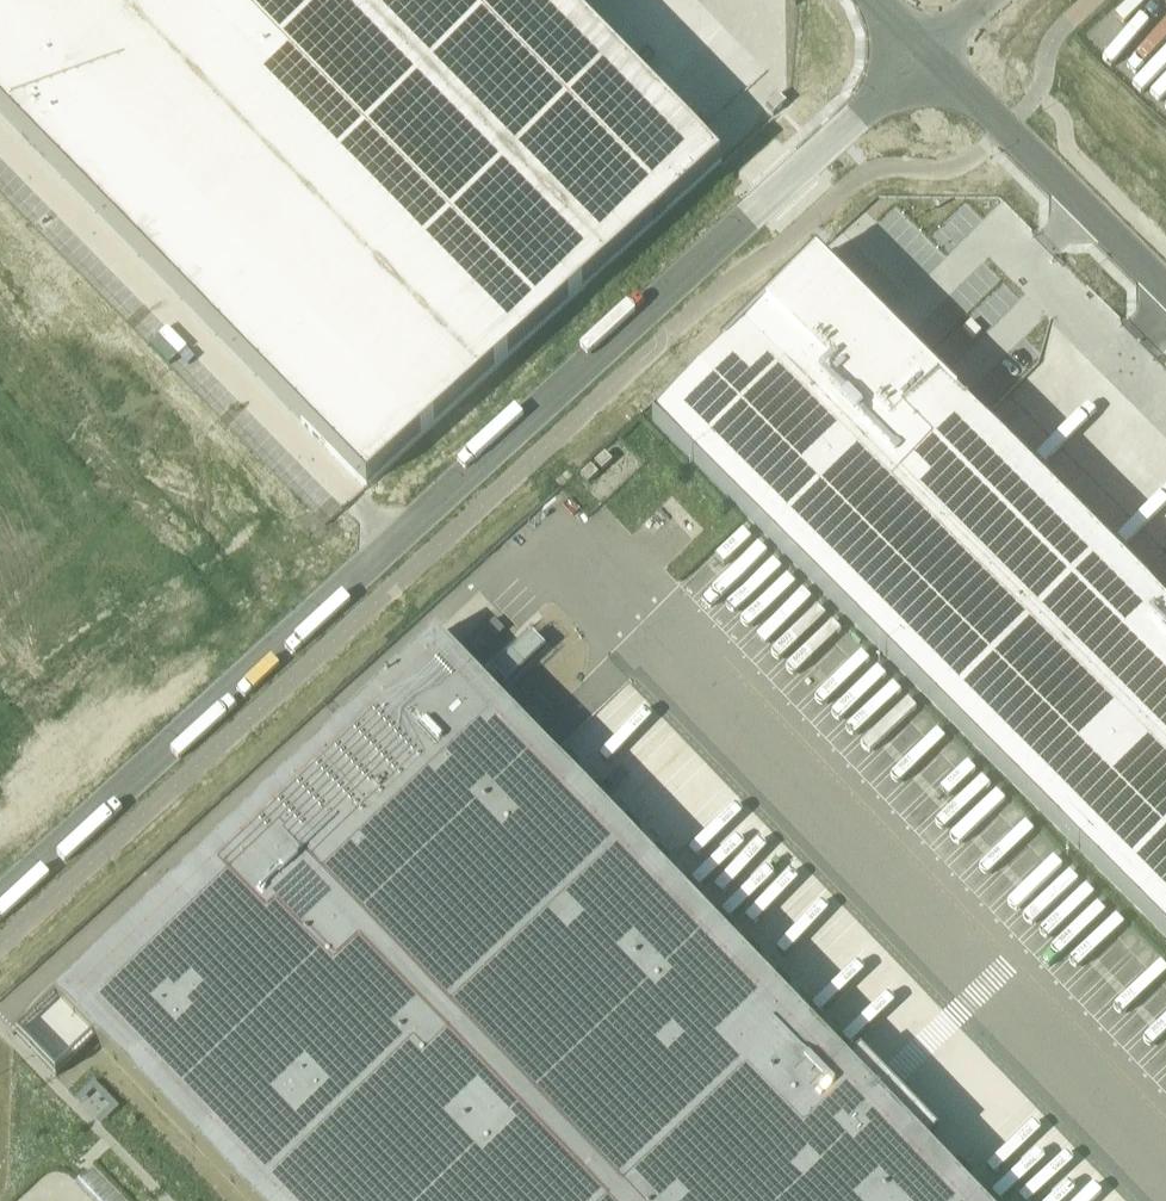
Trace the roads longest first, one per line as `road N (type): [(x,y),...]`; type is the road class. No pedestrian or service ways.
road 1 (tertiary): [(0,905),(927,56)]
road 2 (unclassified): [(1165,293),(927,56)]

